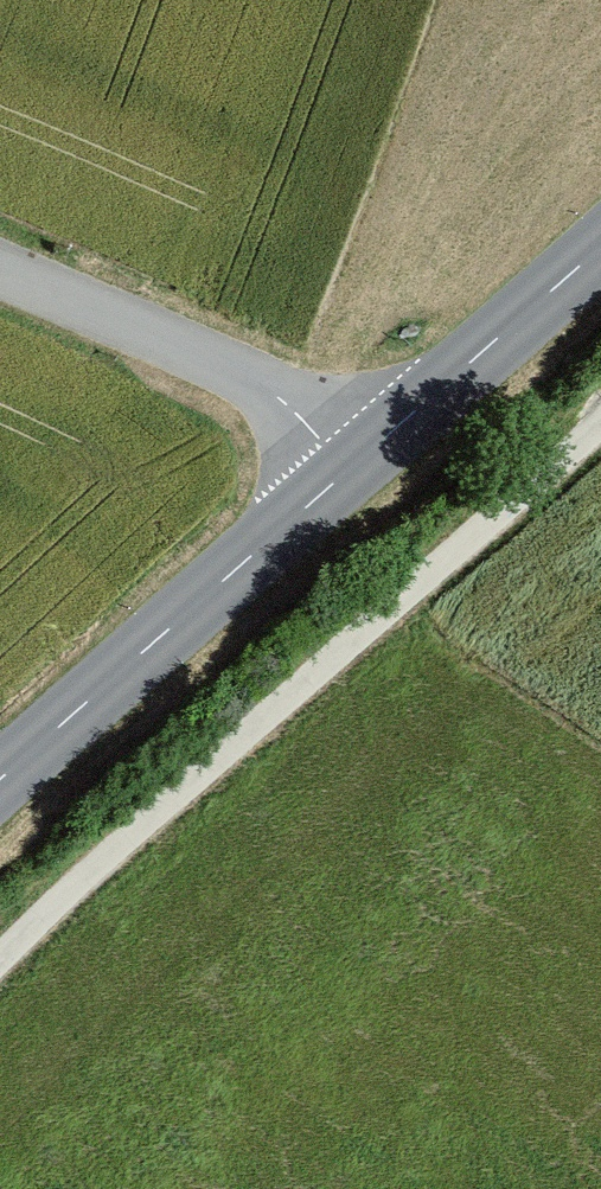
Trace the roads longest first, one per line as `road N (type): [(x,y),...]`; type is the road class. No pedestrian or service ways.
road 1 (track): [(600,433),(149,815),(0,962)]
road 2 (tertiary): [(0,786),(396,442)]
road 3 (residential): [(396,442),(0,269)]
road 4 (tertiary): [(396,442),(600,263)]

